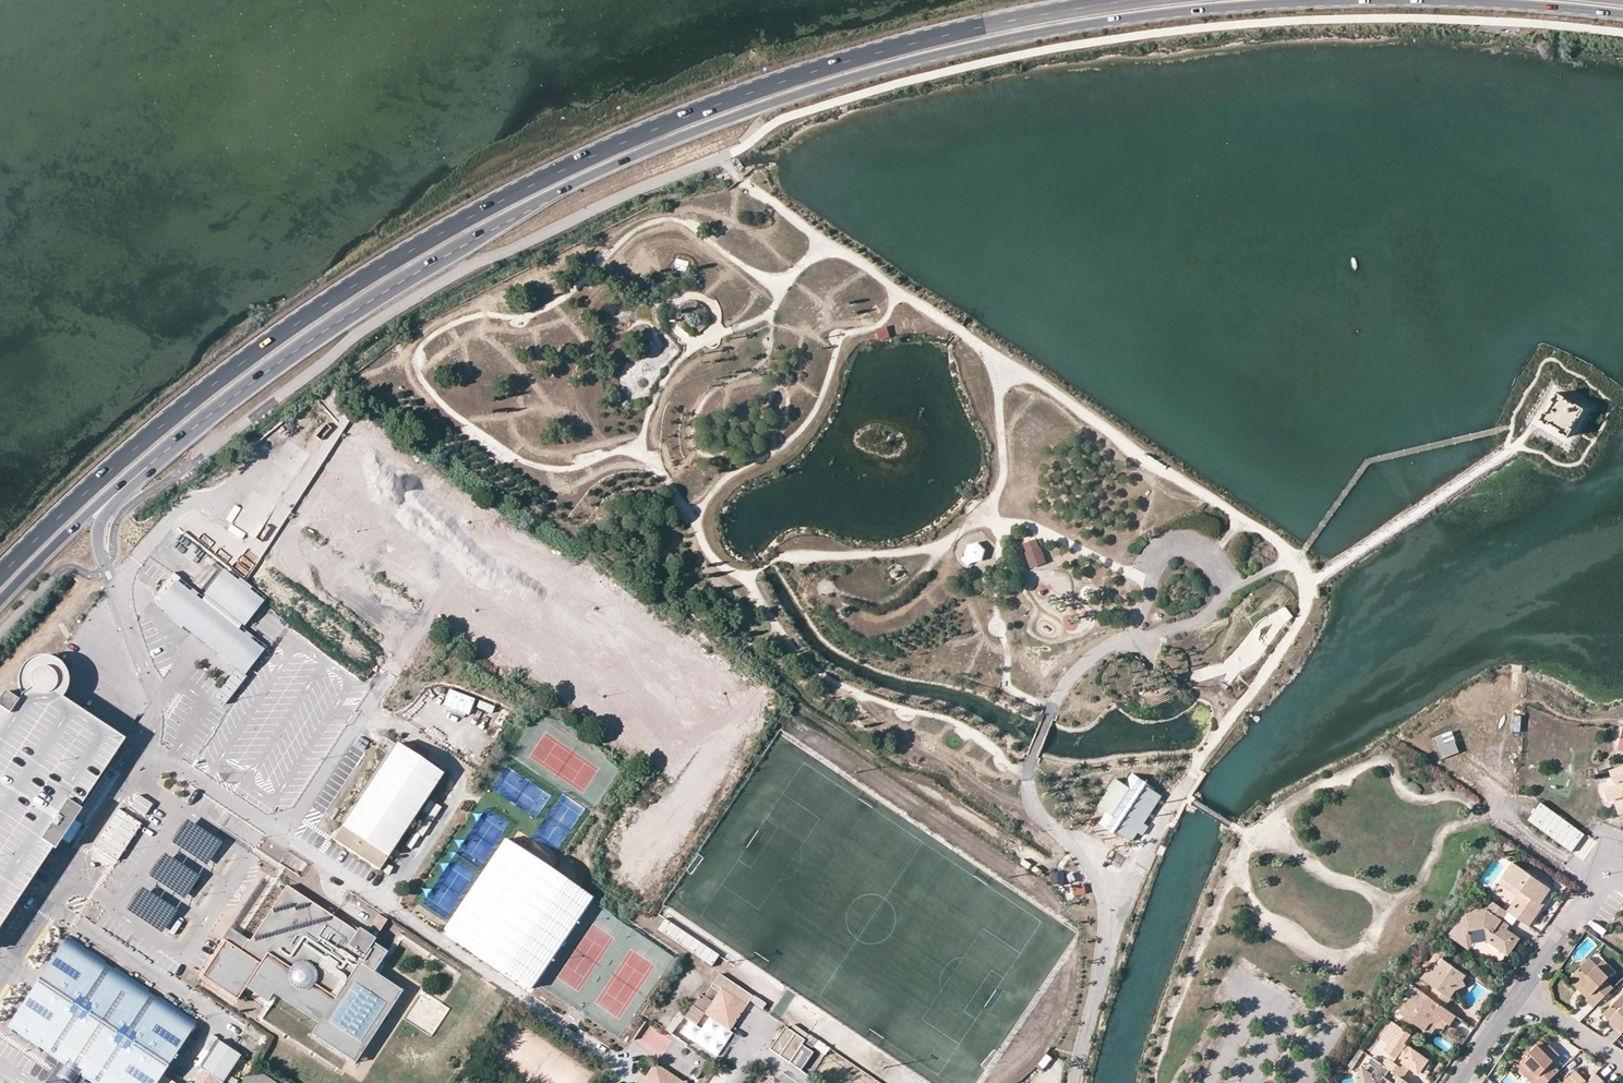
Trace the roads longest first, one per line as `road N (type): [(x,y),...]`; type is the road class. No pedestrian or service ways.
road 1 (primary): [(0,602),(232,391),(435,258),(613,166),(753,109),(976,47),(1143,16),(1355,0)]
road 2 (primary): [(1138,0),(923,40),(815,72),(693,112),(459,223),(239,365),(150,434),(0,575)]
road 3 (primary): [(1391,0),(1622,13)]
road 4 (residential): [(1620,849),(1518,994)]
road 5 (residential): [(1518,994),(1622,1061)]

